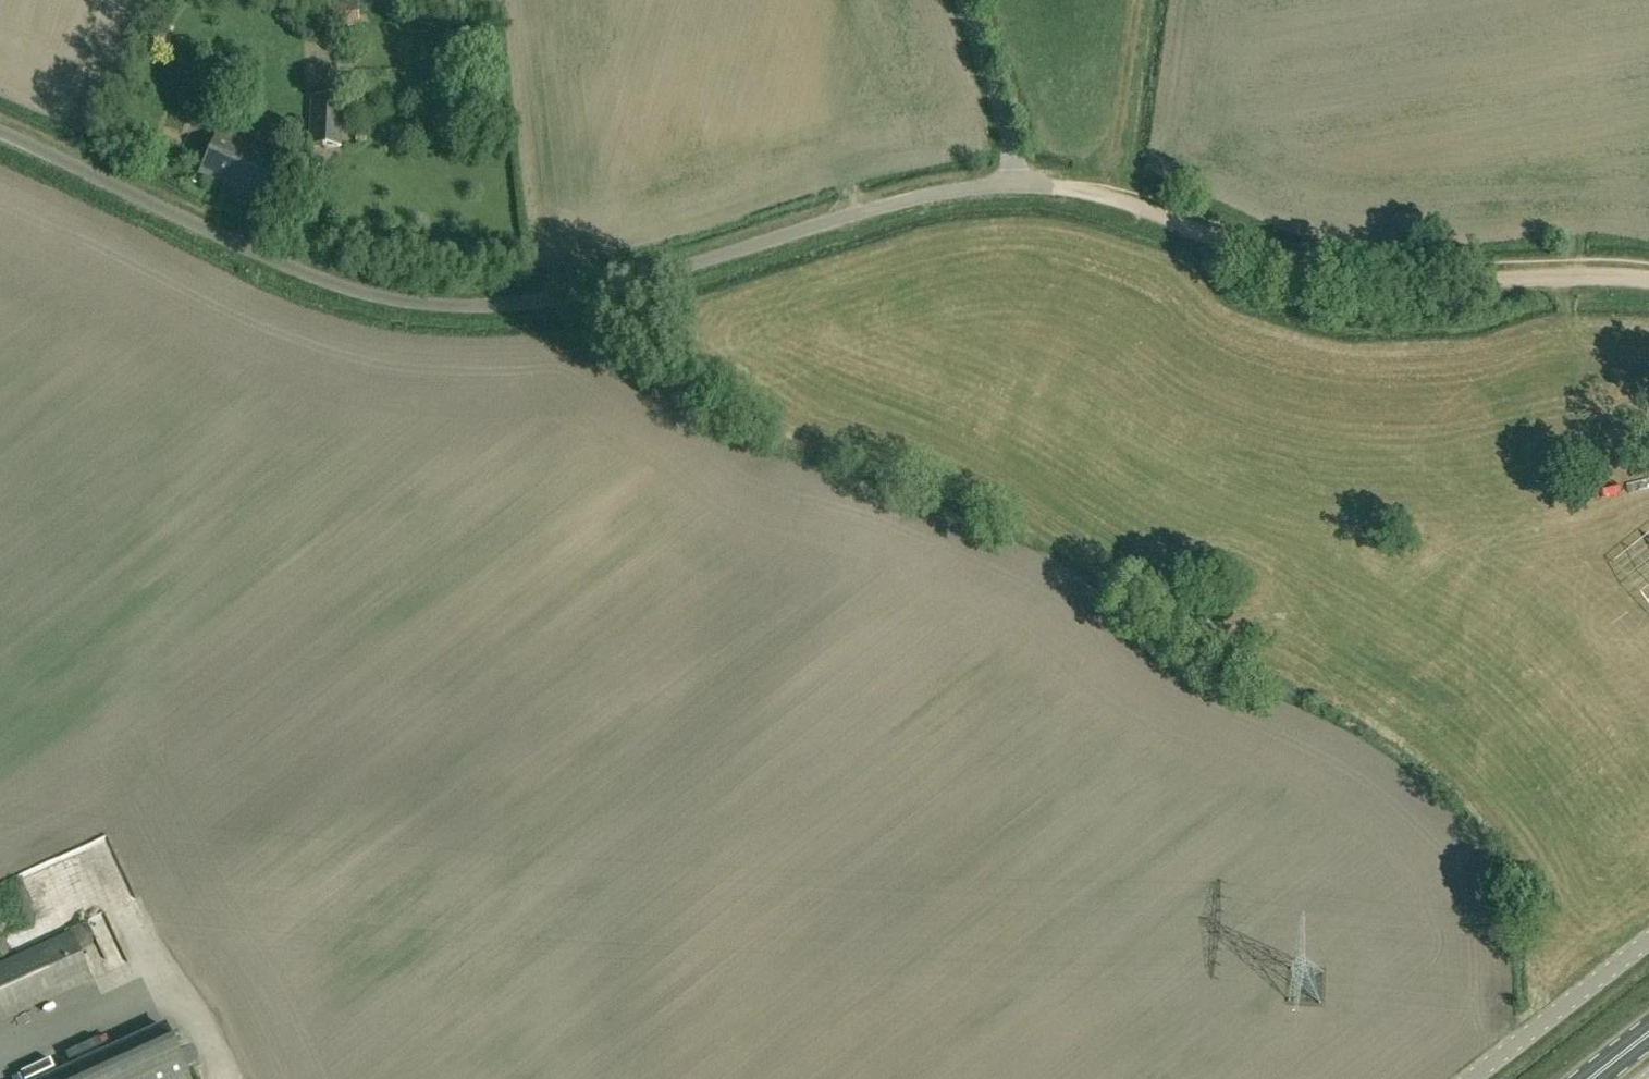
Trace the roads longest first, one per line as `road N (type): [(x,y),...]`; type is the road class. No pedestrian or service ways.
road 1 (unclassified): [(1043,191),(950,196),(568,299),(463,310),(403,304),(321,280),(0,135)]
road 2 (track): [(1648,284),(1393,289),(1339,282),(1116,203),(1043,191)]
road 3 (unclassified): [(1472,1078),(1648,940)]

